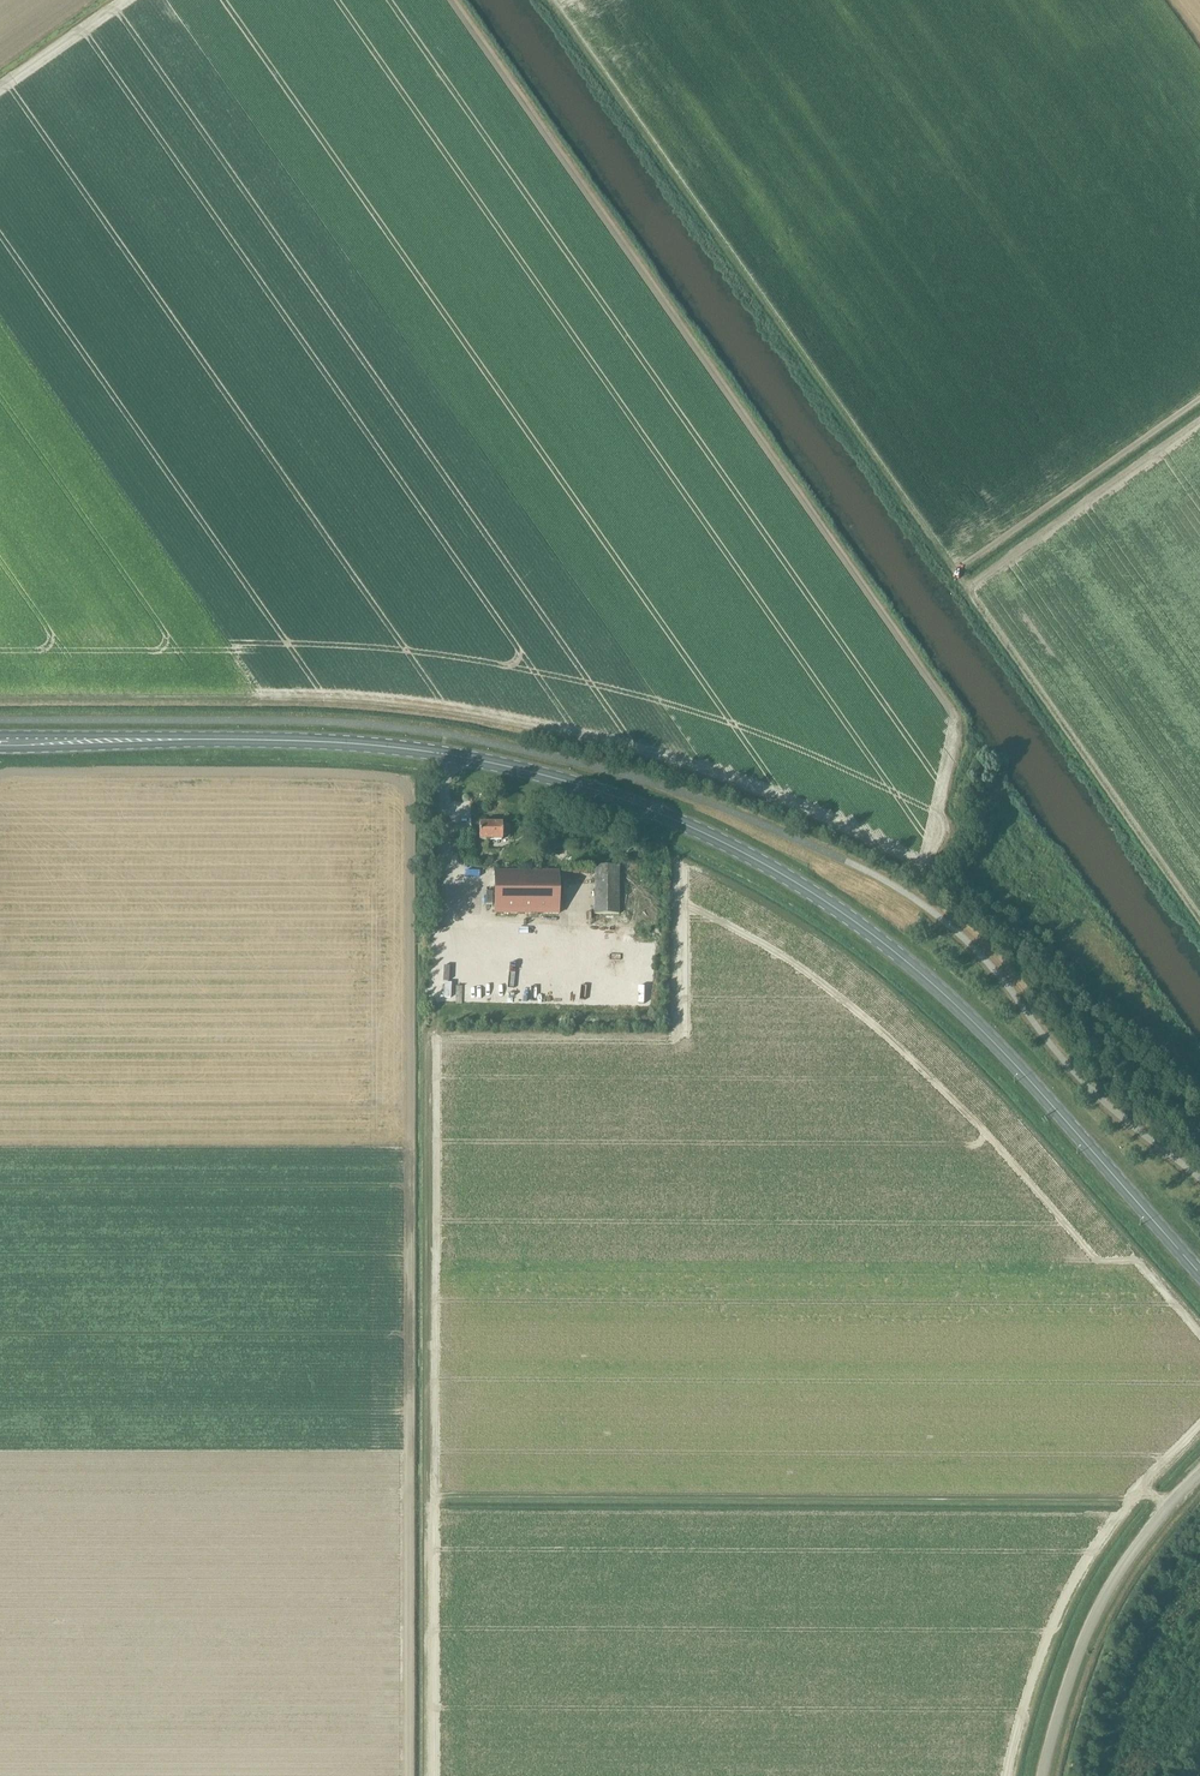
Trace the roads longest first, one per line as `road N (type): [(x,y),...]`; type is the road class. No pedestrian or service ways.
road 1 (primary): [(1199,1274),(953,1002),(841,912),(739,850),(637,804),(480,760),(358,743),(190,739)]
road 2 (unclassified): [(1043,1775),(1101,1604),(1134,1551),(1199,1474)]
road 3 (track): [(1199,397),(960,568)]
road 4 (primary): [(0,749),(190,739)]
road 5 (primary): [(190,739),(0,734)]

